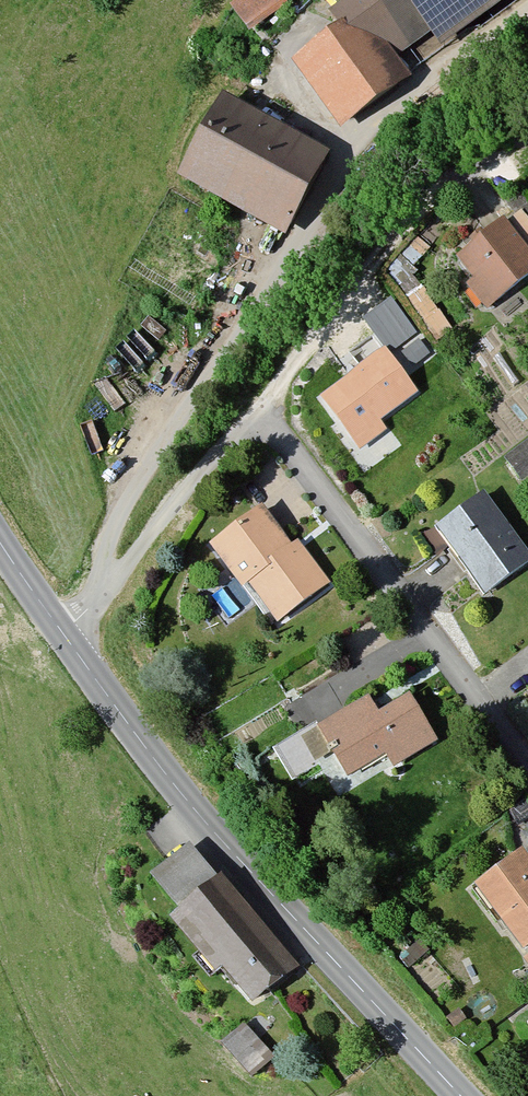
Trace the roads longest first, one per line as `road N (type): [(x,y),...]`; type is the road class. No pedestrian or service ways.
road 1 (residential): [(527,770),(264,415),(177,499),(62,632)]
road 2 (secondary): [(461,1095),(186,799),(62,632)]

